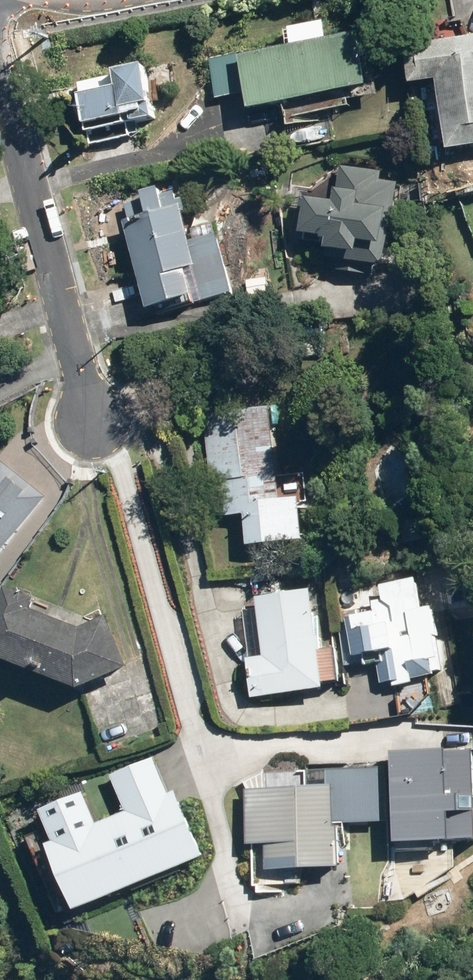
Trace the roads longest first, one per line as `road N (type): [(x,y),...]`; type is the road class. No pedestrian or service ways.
road 1 (residential): [(92,419),(0,84)]

